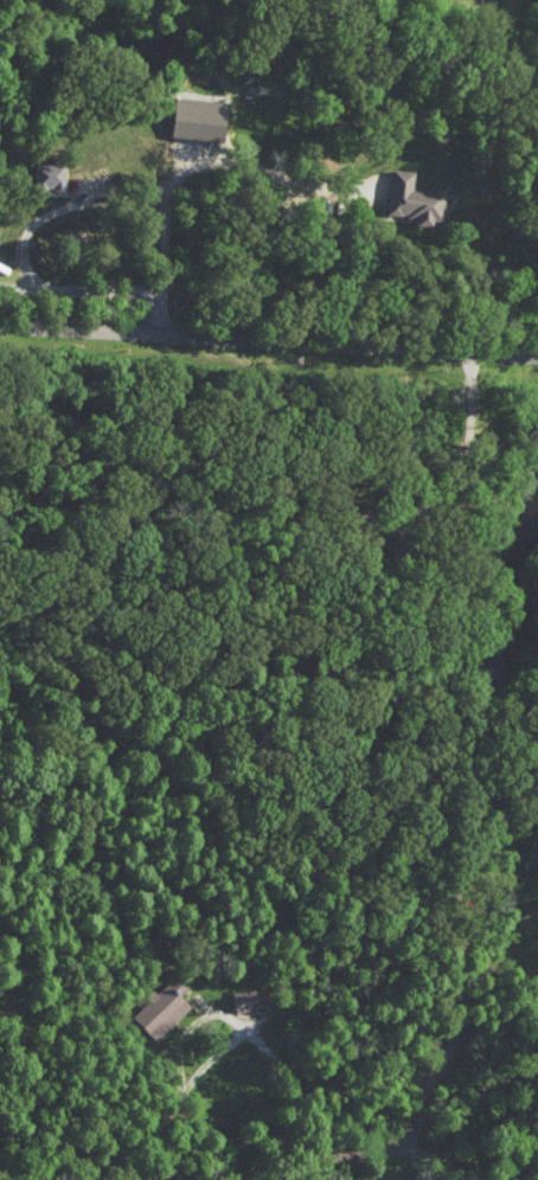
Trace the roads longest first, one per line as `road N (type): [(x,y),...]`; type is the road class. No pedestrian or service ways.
road 1 (tertiary): [(537,358),(0,331)]

